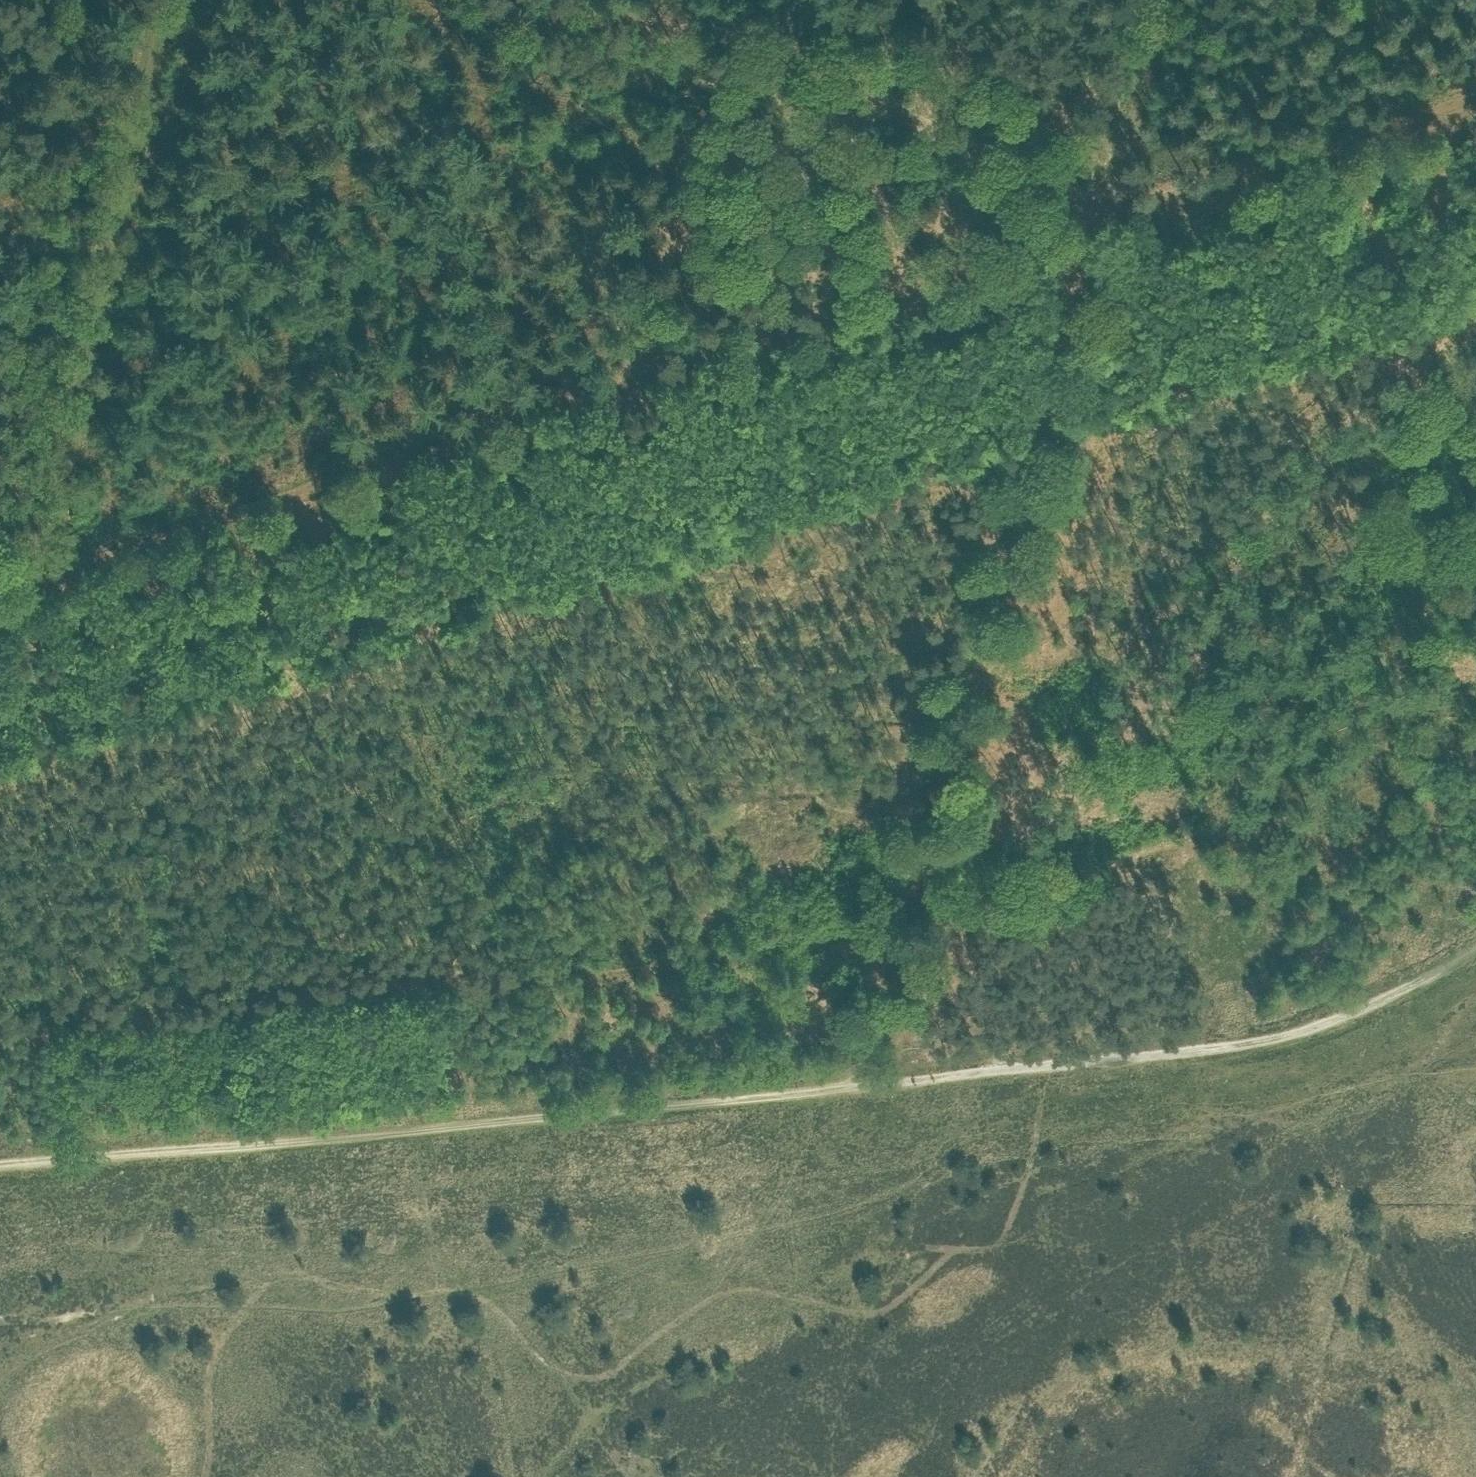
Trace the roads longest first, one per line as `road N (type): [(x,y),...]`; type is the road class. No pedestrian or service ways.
road 1 (track): [(0,577),(38,588),(1475,96)]
road 2 (track): [(923,871),(1171,0)]
road 3 (track): [(869,1083),(0,1171)]
road 4 (track): [(0,641),(37,594),(150,0)]
road 5 (track): [(1475,947),(1369,1008),(1265,1043),(869,1083)]
road 6 (track): [(1109,218),(631,0)]
road 7 (track): [(869,1083),(866,1054),(923,871)]

